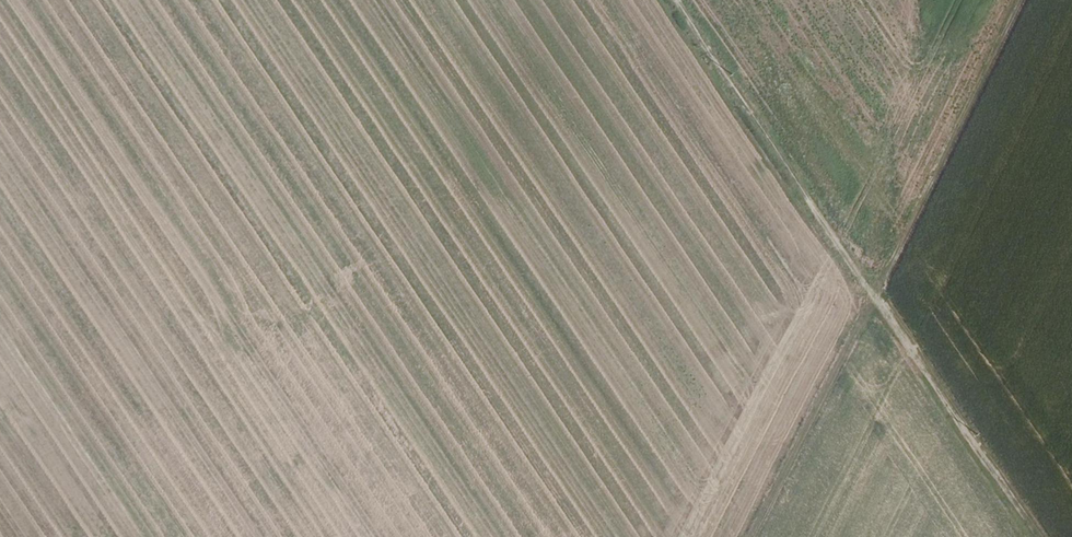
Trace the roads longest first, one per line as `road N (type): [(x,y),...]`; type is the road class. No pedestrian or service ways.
road 1 (track): [(670,0),(1029,536)]
road 2 (track): [(1026,0),(755,536)]

